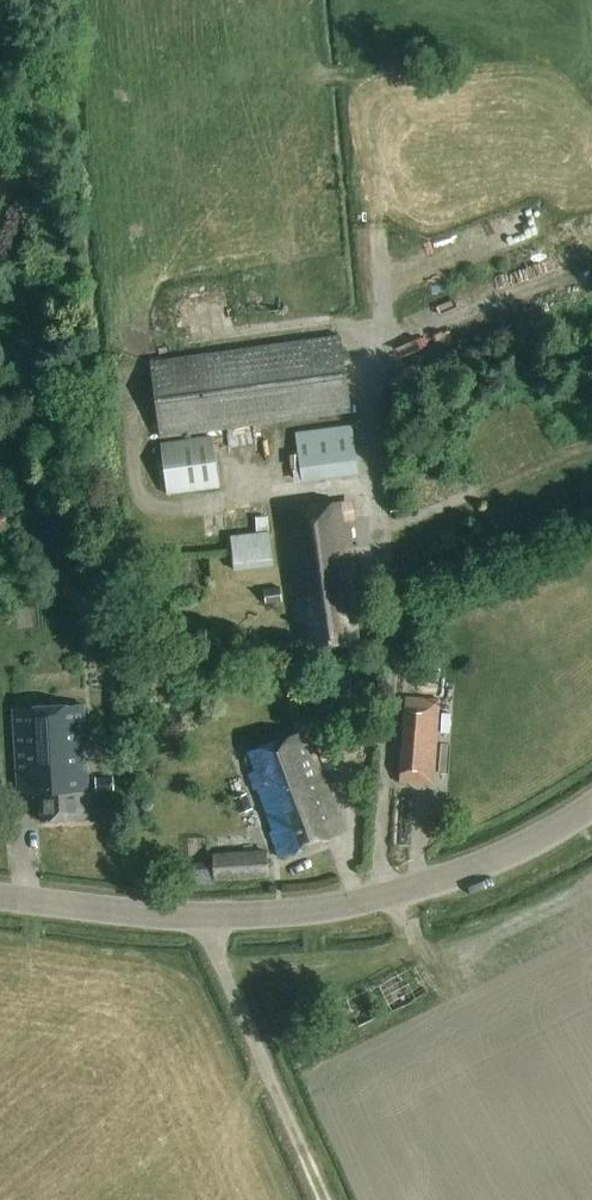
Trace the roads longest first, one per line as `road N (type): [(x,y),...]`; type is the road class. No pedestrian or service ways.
road 1 (tertiary): [(591,809),(458,876),(301,913),(159,916),(0,898)]
road 2 (track): [(324,1199),(221,972),(209,918)]

